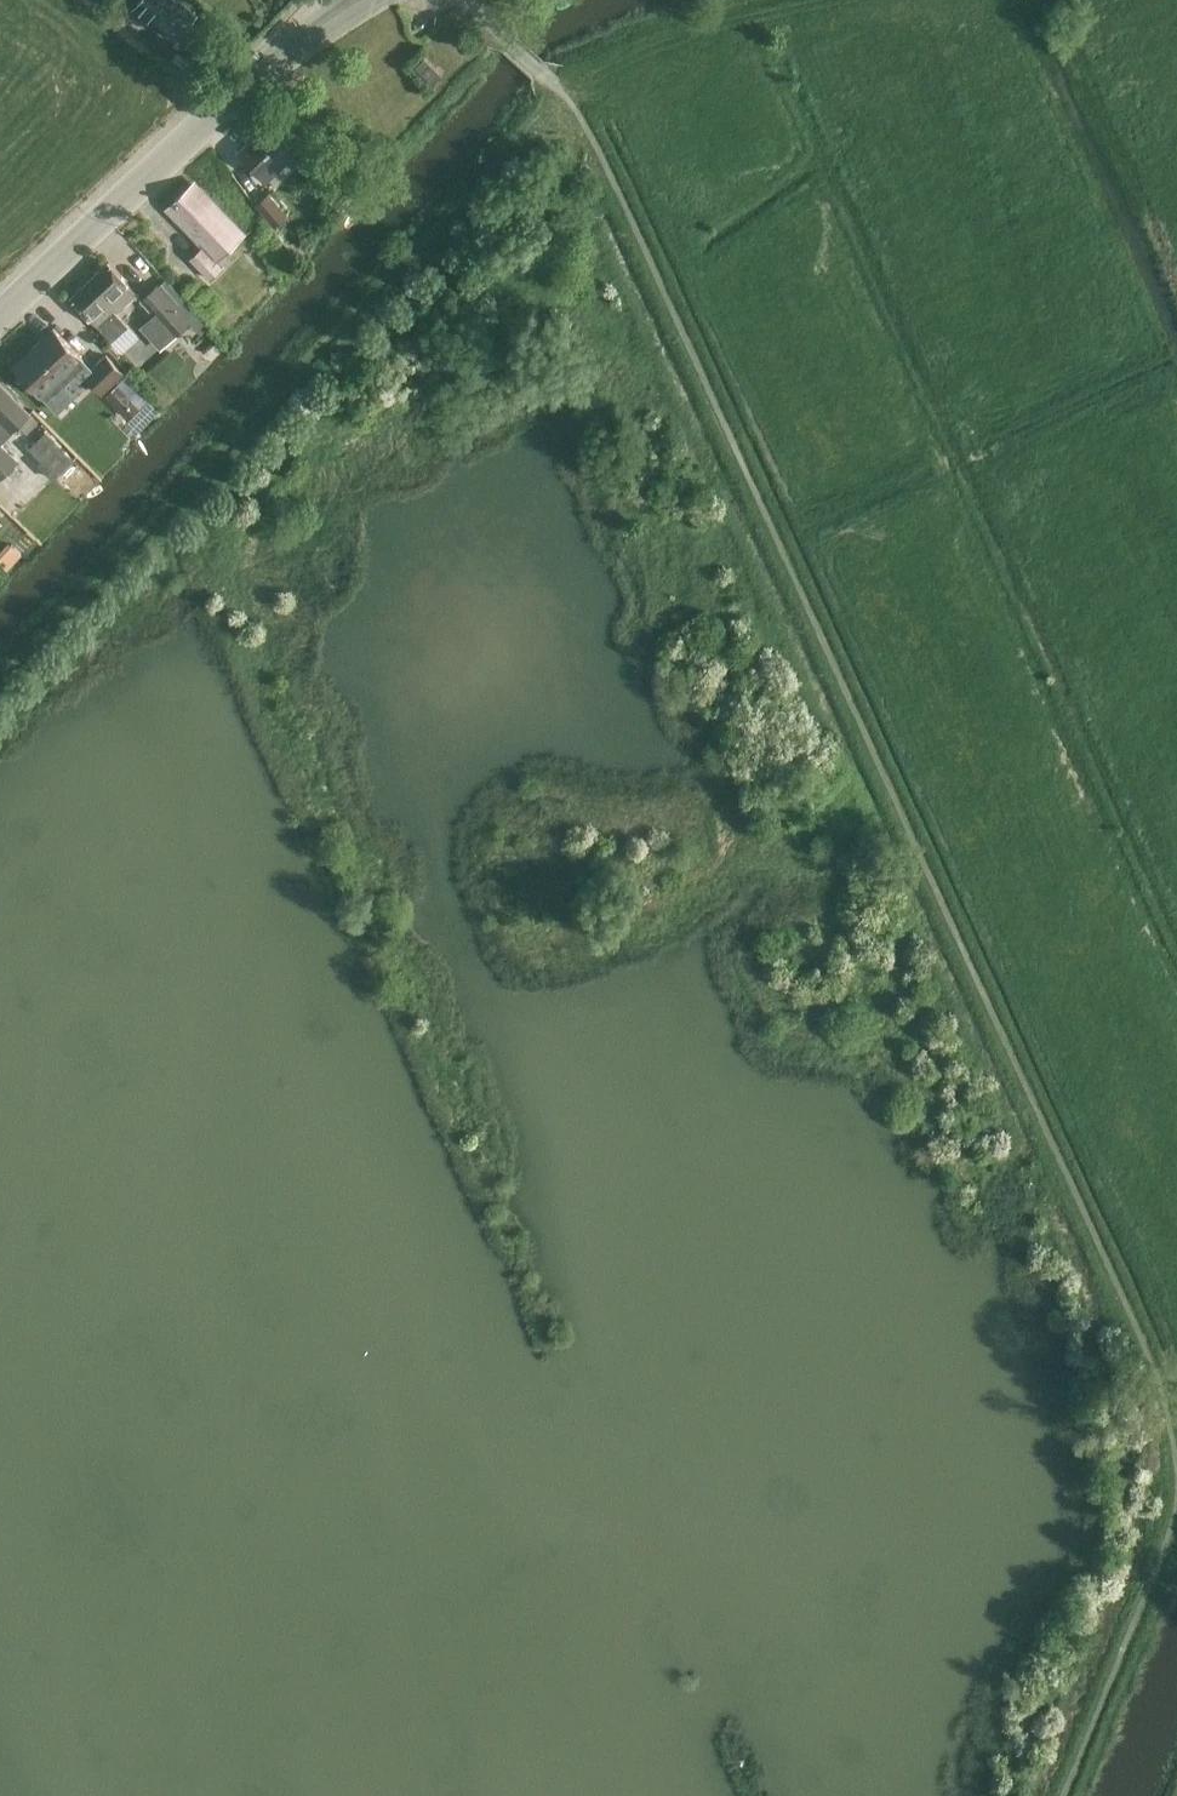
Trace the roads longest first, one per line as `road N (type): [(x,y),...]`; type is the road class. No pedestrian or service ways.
road 1 (tertiary): [(0,319),(277,54),(368,0)]

